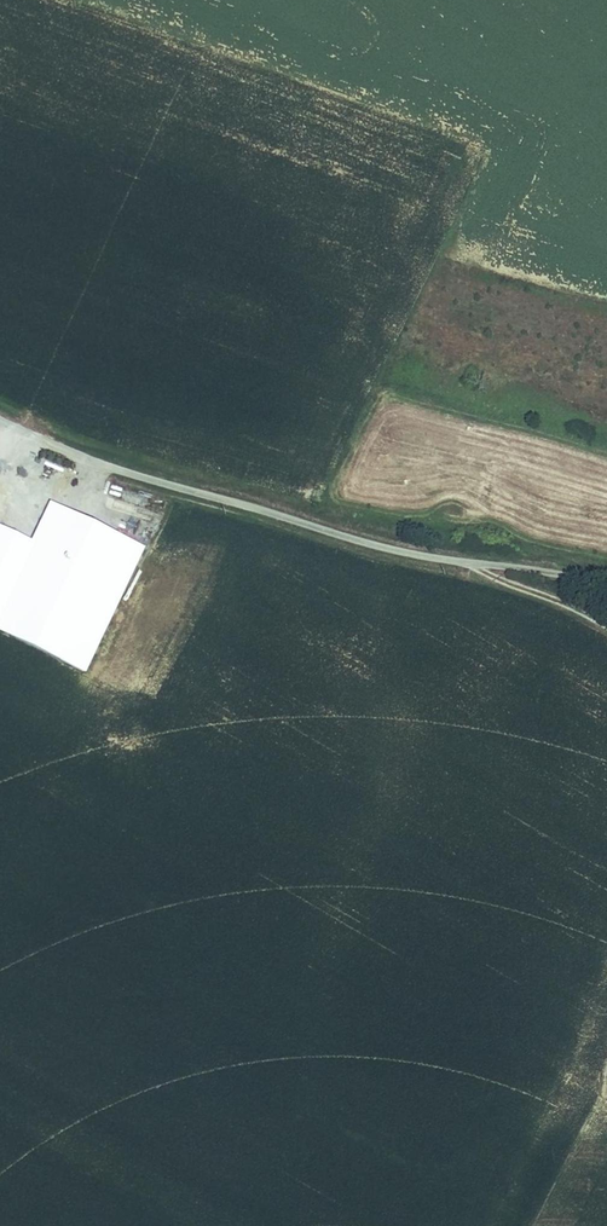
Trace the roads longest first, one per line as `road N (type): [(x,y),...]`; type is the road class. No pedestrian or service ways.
road 1 (unclassified): [(0,421),(127,476),(459,563),(606,576)]

